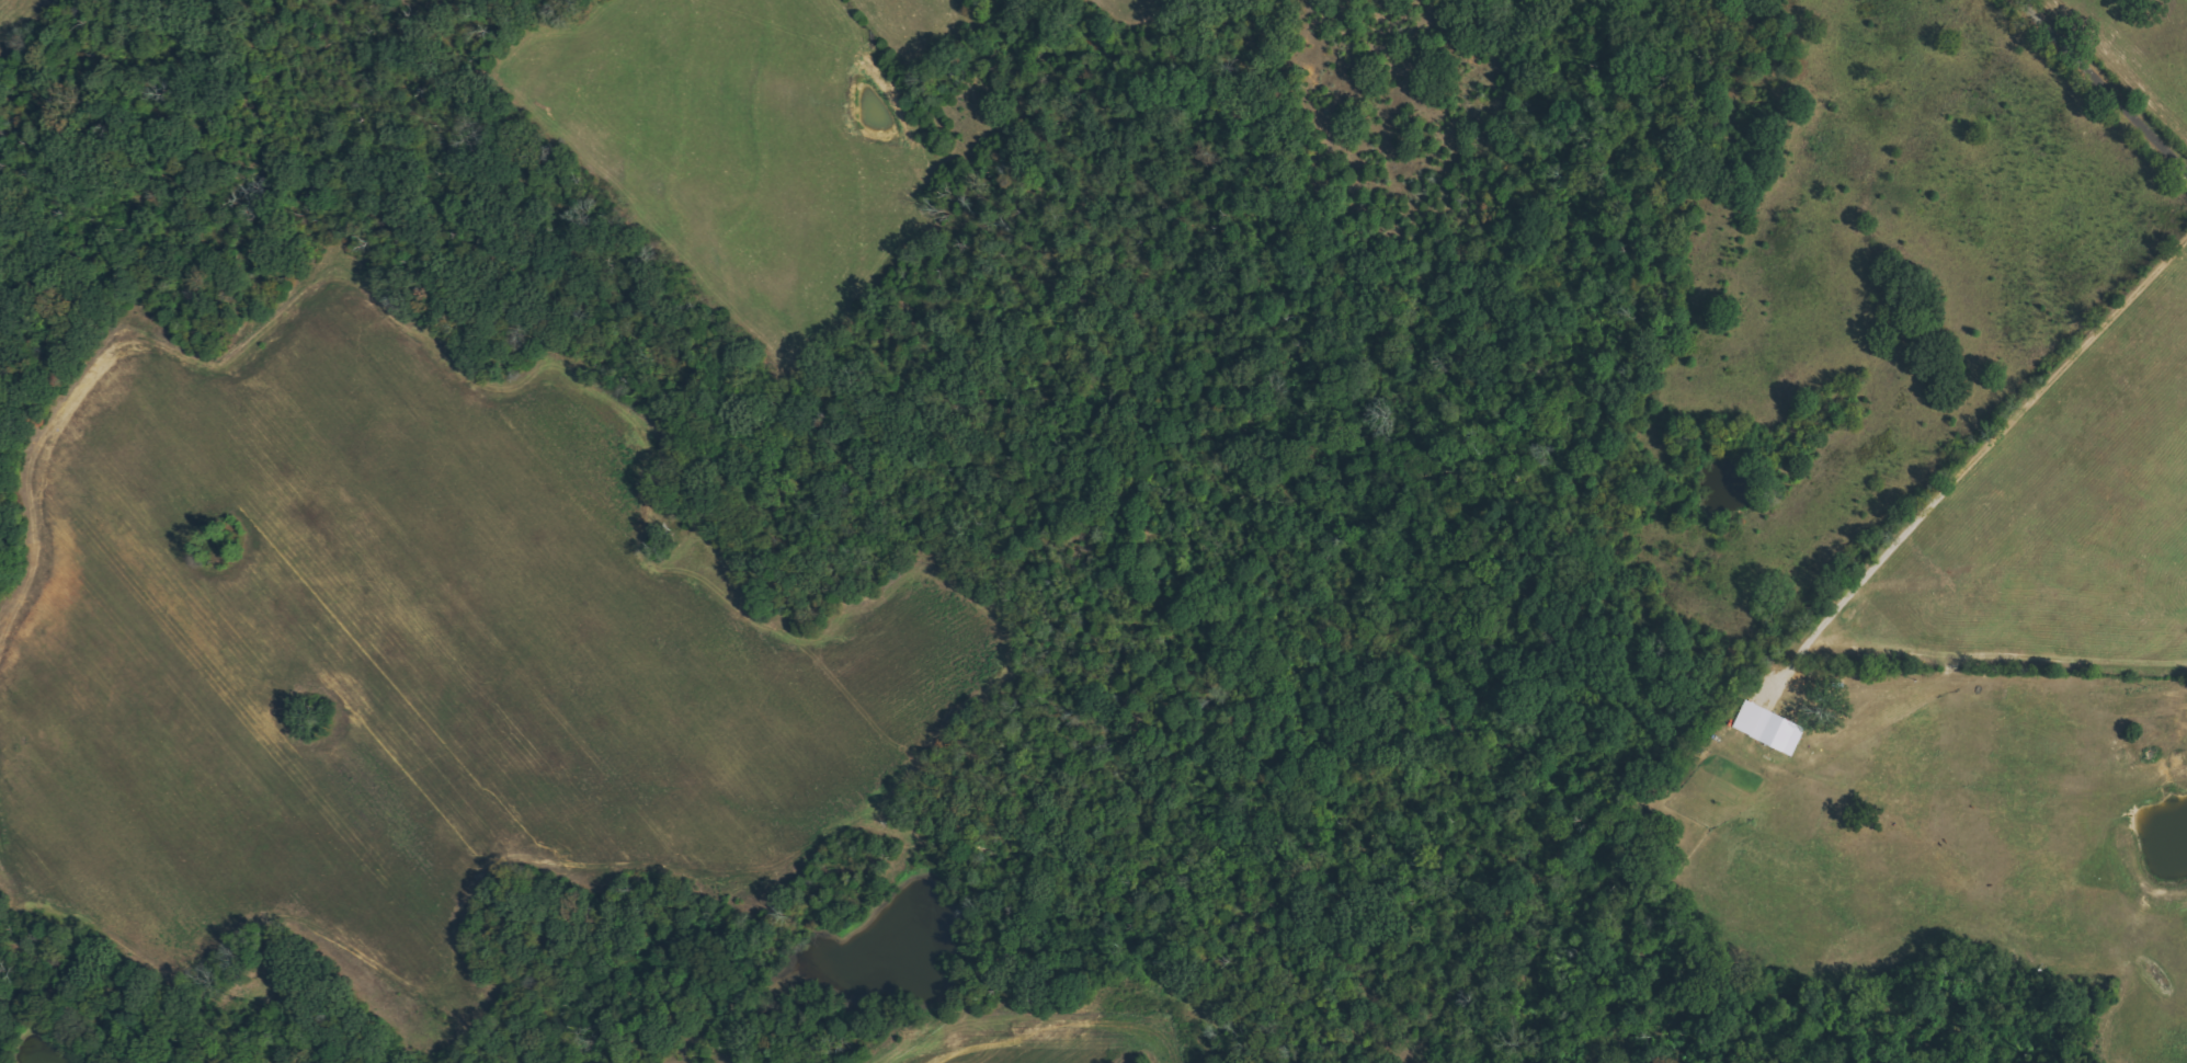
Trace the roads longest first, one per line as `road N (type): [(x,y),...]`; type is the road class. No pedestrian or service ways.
road 1 (residential): [(2186,167),(2023,0)]

